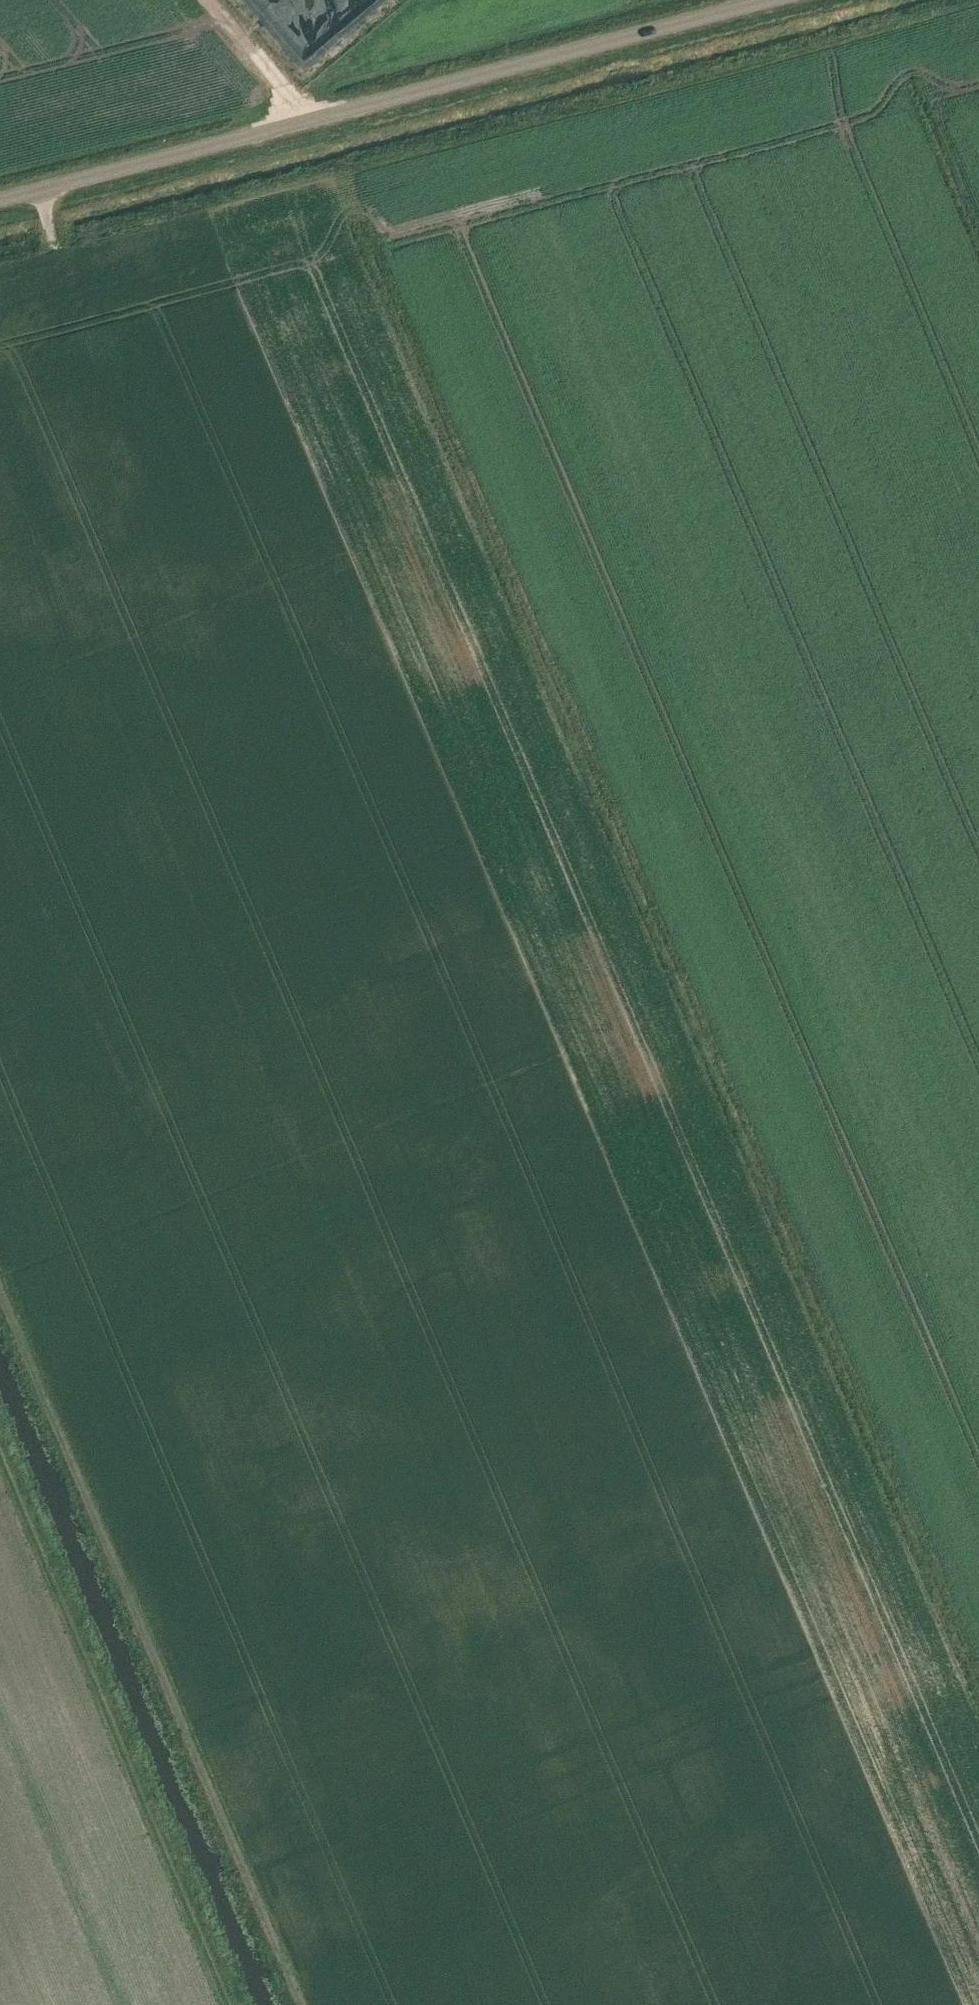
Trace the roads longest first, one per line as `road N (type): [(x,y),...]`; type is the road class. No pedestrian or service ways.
road 1 (unclassified): [(0,198),(758,0)]
road 2 (track): [(234,2004),(0,1443)]

